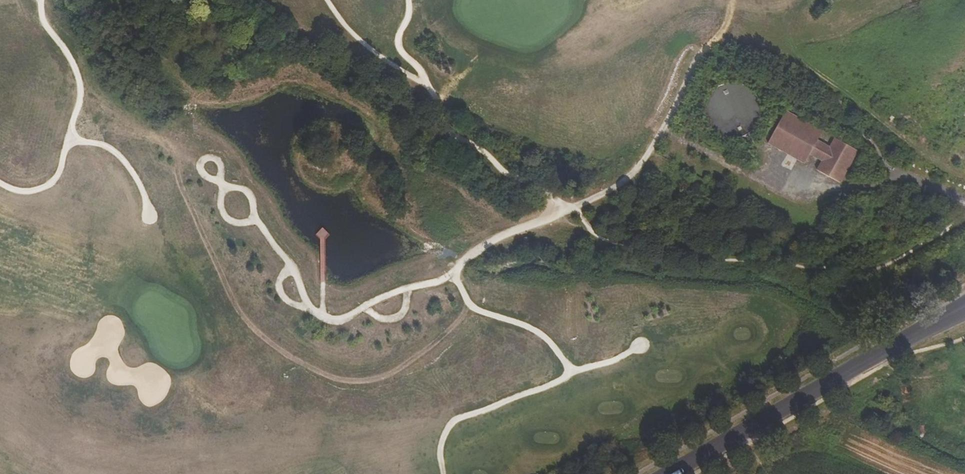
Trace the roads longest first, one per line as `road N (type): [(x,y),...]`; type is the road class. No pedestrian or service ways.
road 1 (track): [(508,232),(468,255),(452,277),(330,319),(310,310),(245,189),(224,185),(199,165),(215,159),(222,176)]
road 2 (secondary): [(678,473),(964,307)]
road 3 (track): [(508,232),(604,193),(633,173),(701,54)]
road 4 (track): [(428,85),(454,132),(501,172),(574,207)]
road 5 (track): [(428,85),(359,38),(328,0)]

